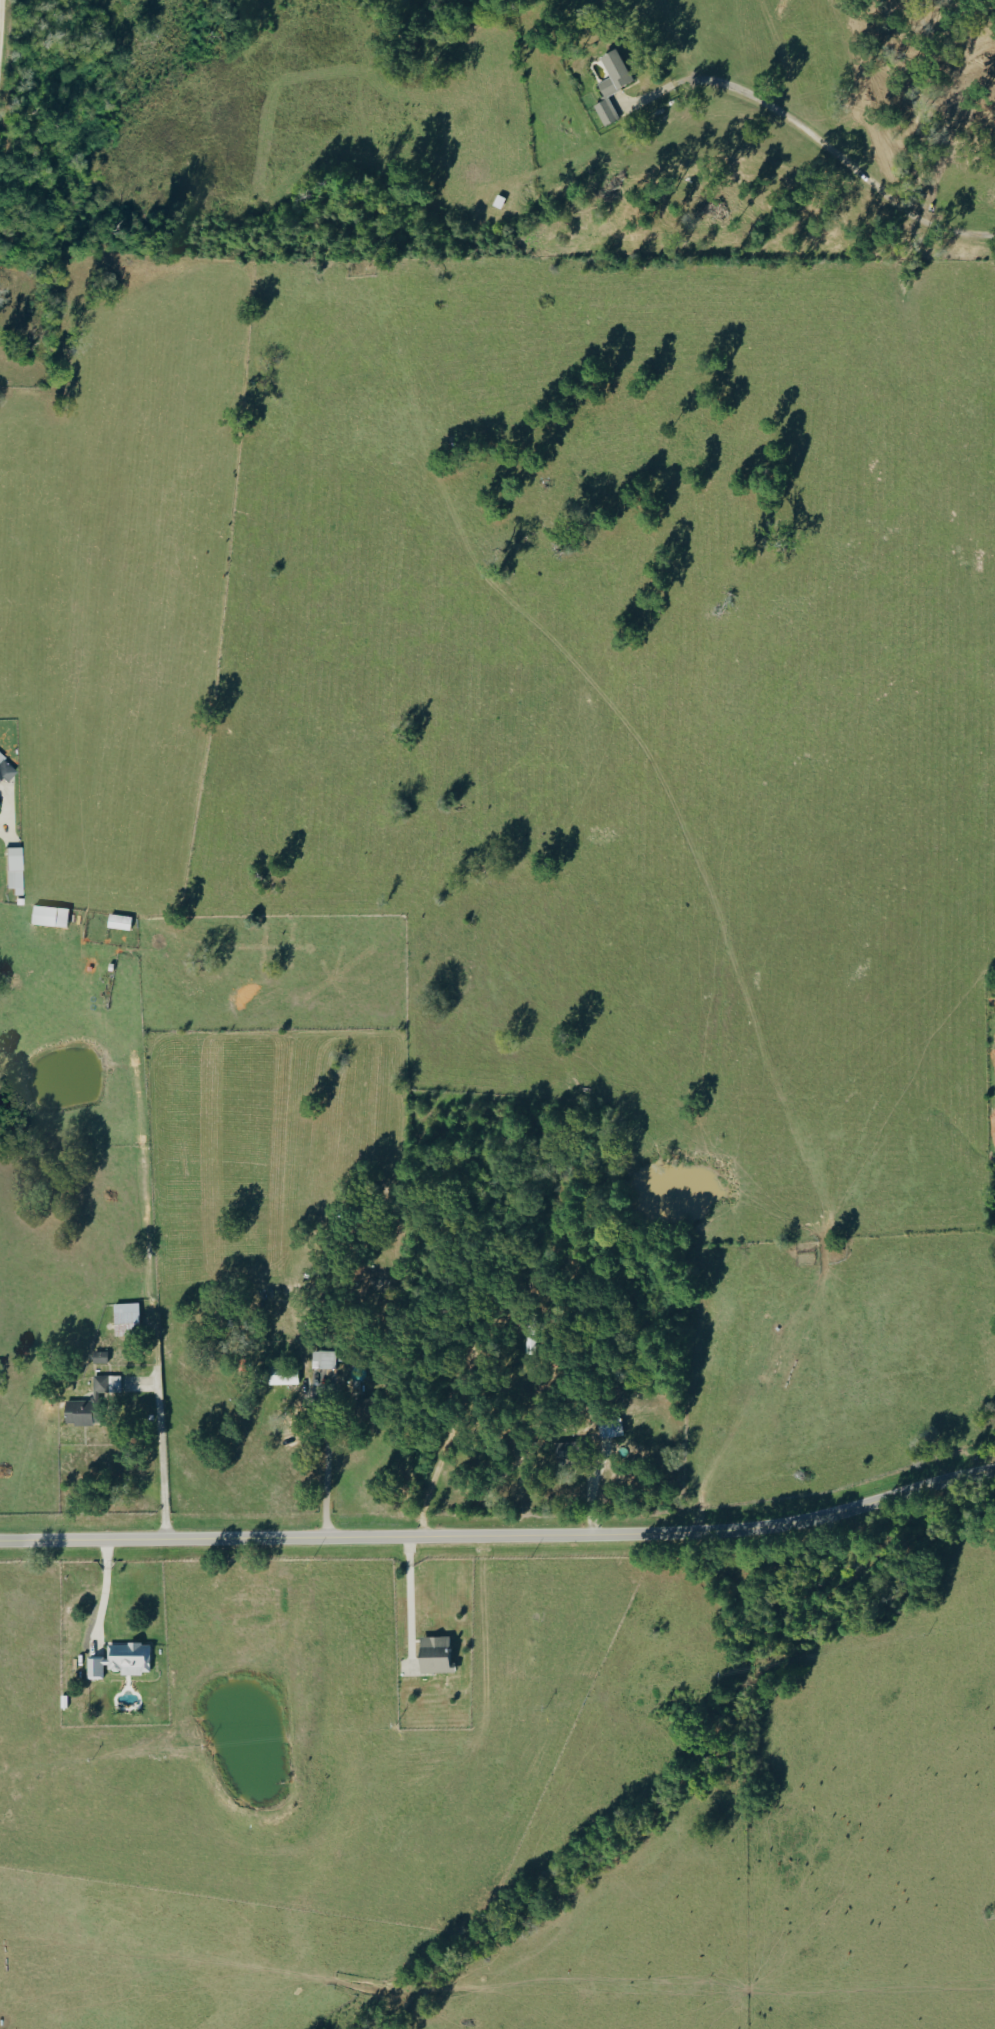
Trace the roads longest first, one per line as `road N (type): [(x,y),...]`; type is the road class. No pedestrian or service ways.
road 1 (residential): [(994,1464),(934,1475),(840,1508),(692,1532),(0,1536)]

